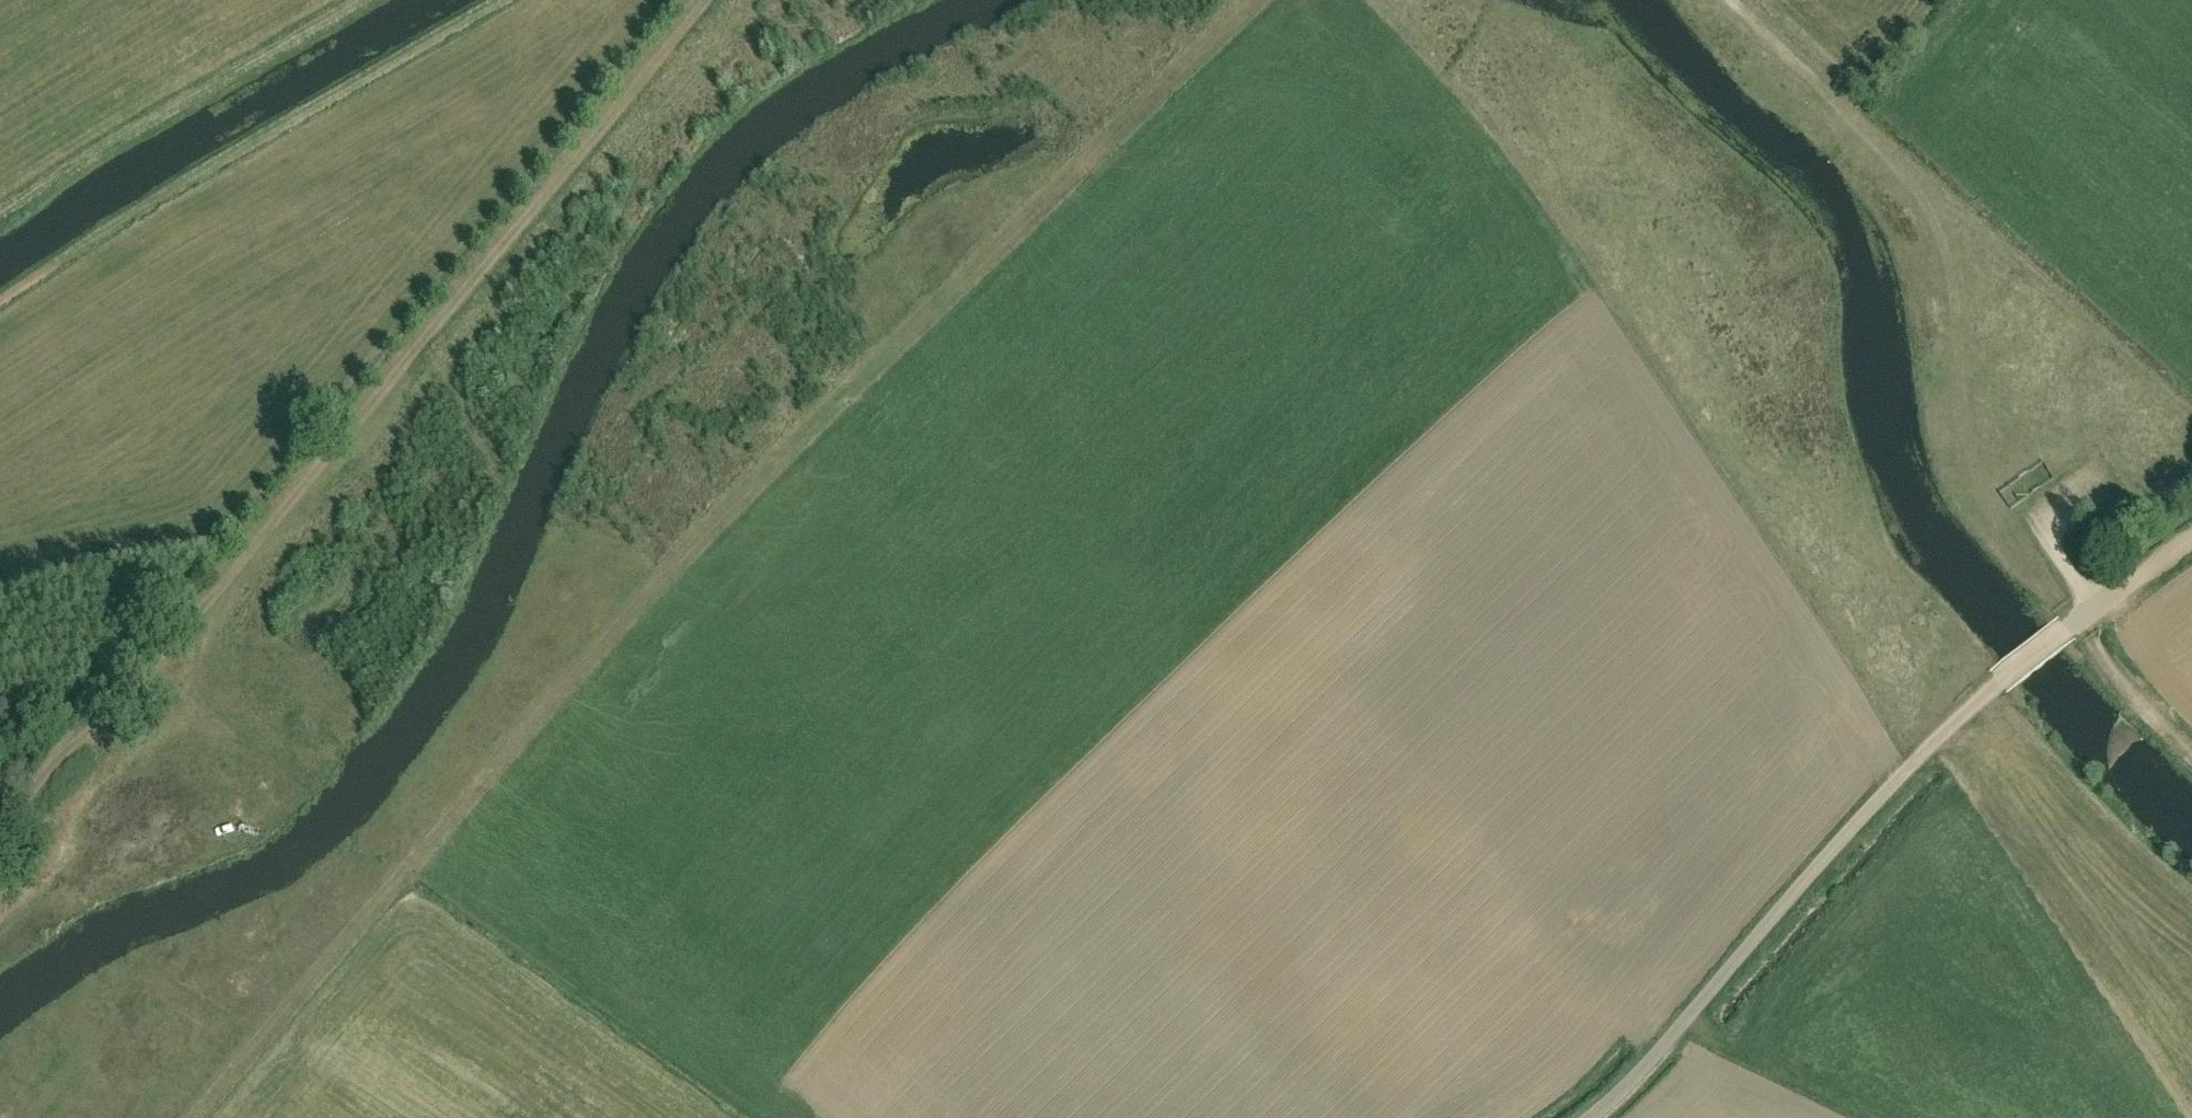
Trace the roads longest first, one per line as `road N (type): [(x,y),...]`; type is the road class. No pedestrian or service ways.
road 1 (track): [(189,1117),(511,737),(1248,0)]
road 2 (track): [(0,831),(701,0)]
road 3 (track): [(1730,0),(1881,146),(1940,231),(1964,466),(2062,608),(2080,621)]
road 4 (unclassified): [(1595,1117),(1929,751),(2074,627)]
road 5 (track): [(2097,486),(2041,524),(2095,611)]
road 6 (track): [(2074,627),(2191,544)]

